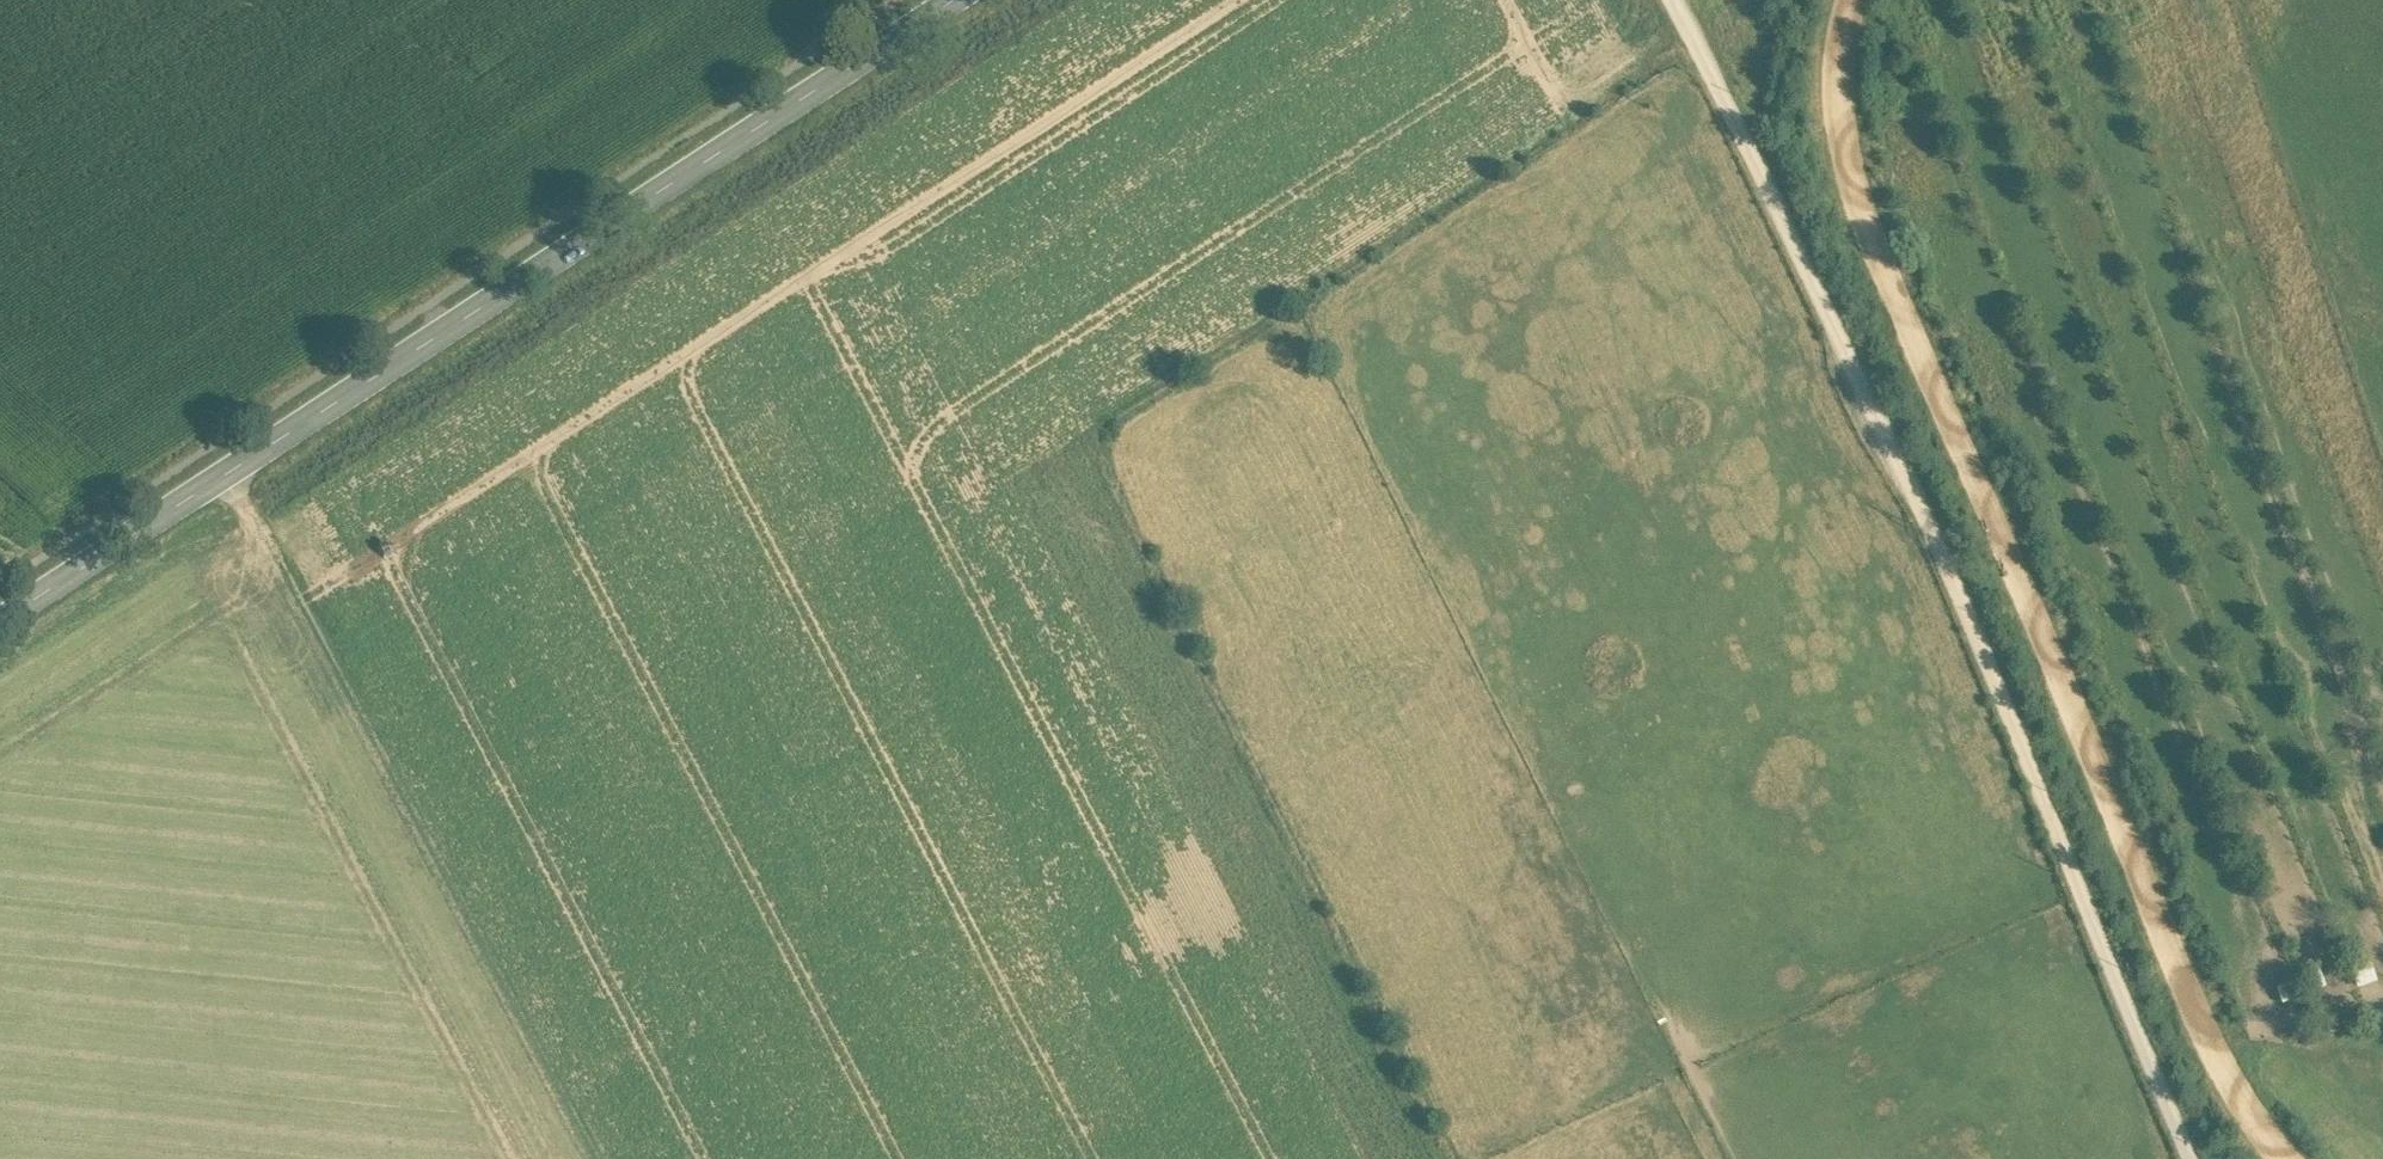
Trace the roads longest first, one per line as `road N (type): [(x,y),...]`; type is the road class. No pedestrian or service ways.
road 1 (track): [(1674,0),(1891,428),(2202,1158)]
road 2 (secondary): [(0,627),(974,0)]

